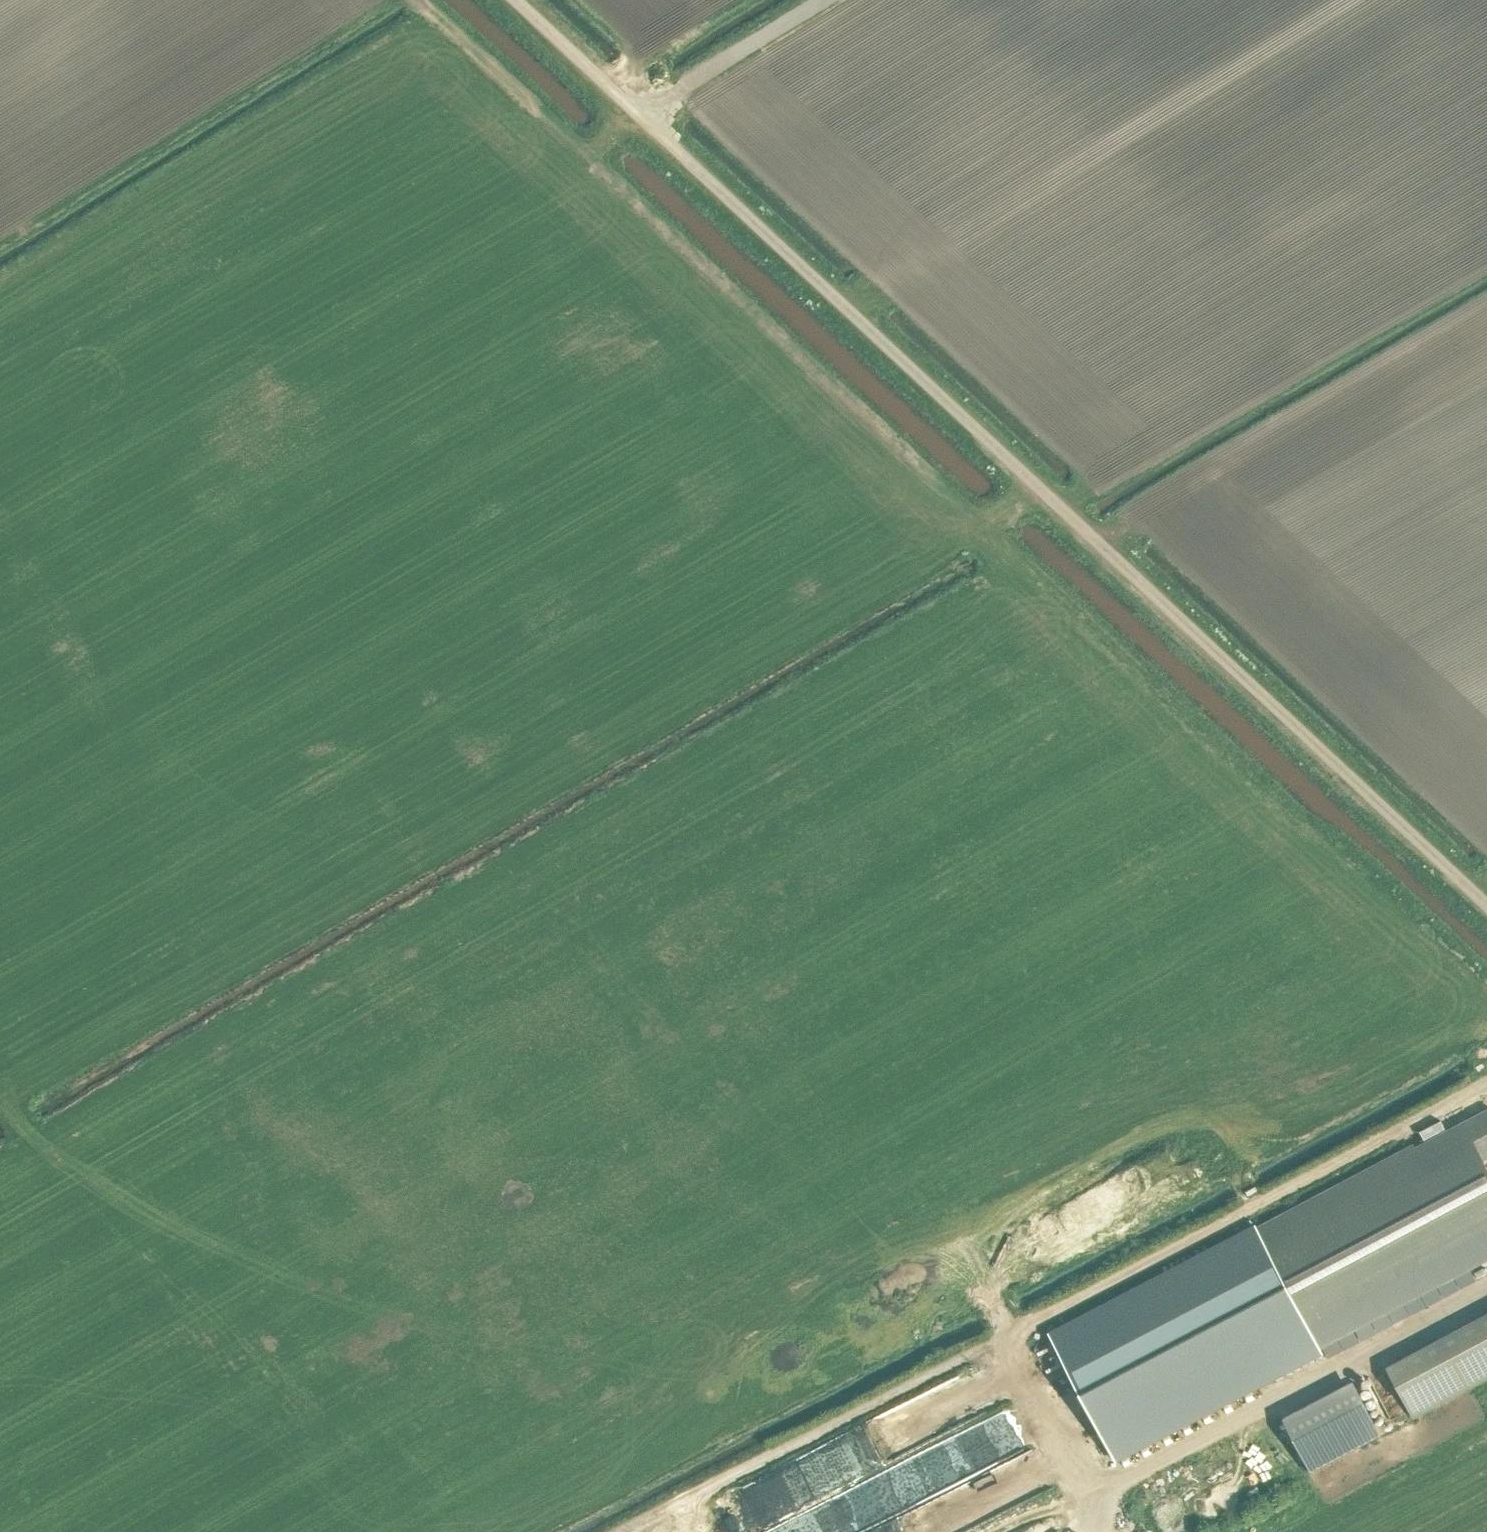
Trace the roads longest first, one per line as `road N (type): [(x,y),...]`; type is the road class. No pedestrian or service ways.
road 1 (unclassified): [(1486,905),(514,0)]

